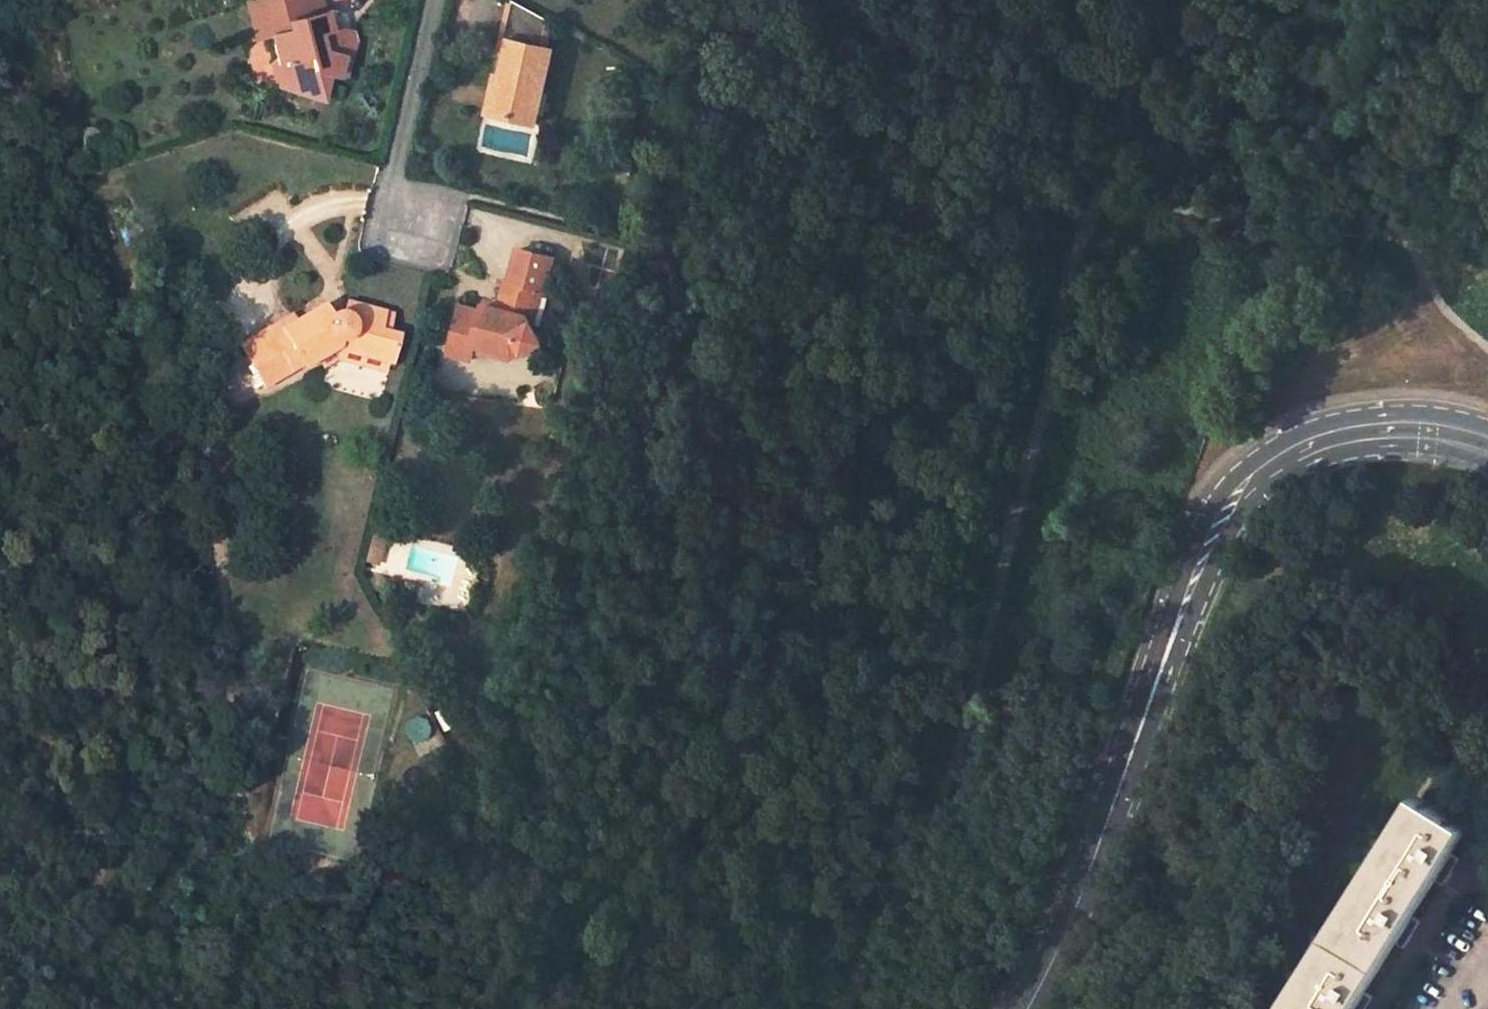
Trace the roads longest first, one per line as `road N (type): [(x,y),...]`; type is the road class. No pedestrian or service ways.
road 1 (track): [(1165,0),(1112,139),(948,772),(860,953),(821,1008)]
road 2 (tertiary): [(1026,1008),(1060,945),(1225,510),(1308,448),(1365,429),(1420,427),(1487,439)]
road 3 (residential): [(436,0),(399,178),(417,233)]

